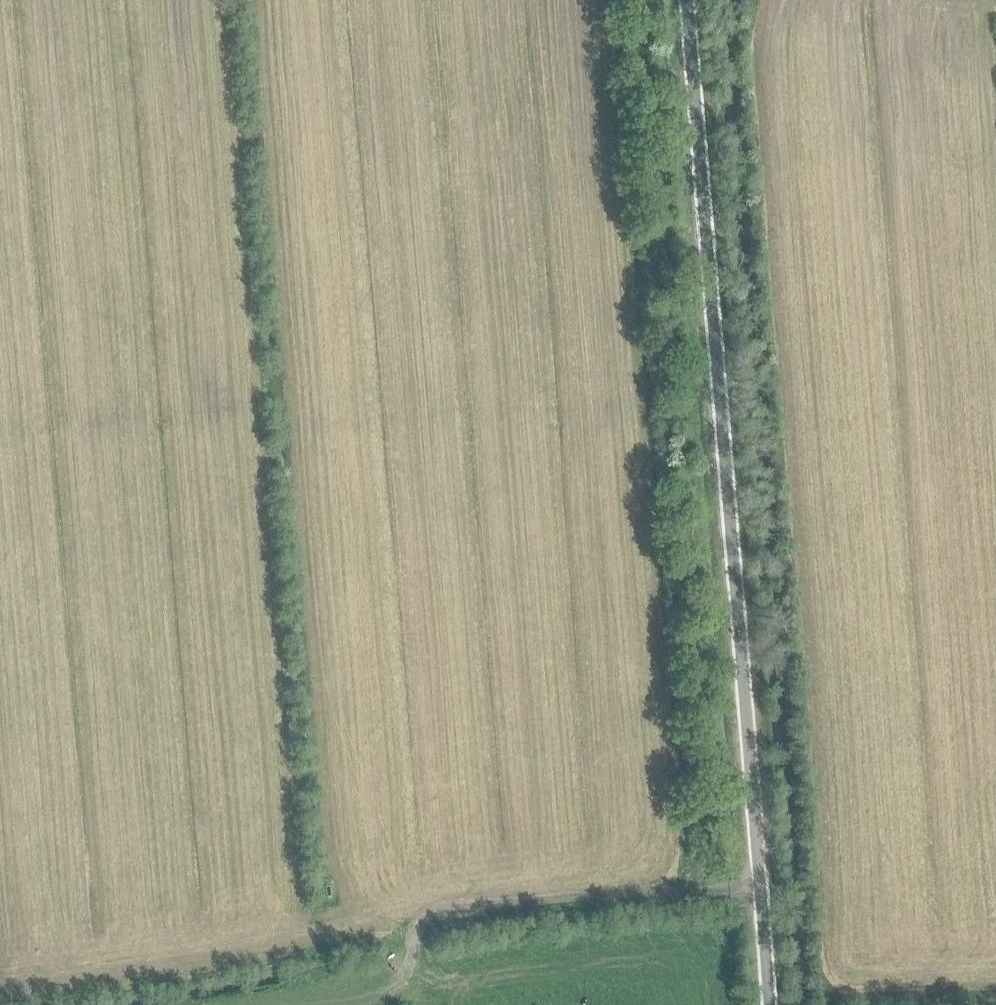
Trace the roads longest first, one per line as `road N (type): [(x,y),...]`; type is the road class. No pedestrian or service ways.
road 1 (unclassified): [(765,1004),(689,0)]

